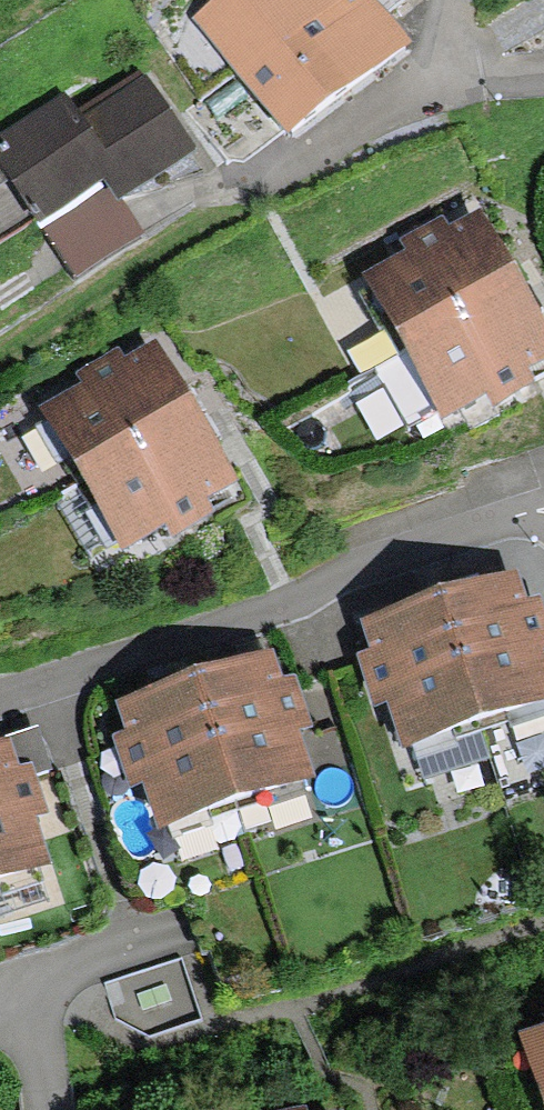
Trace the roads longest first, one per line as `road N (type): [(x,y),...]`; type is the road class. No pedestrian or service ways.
road 1 (residential): [(543,75),(452,87),(287,160)]

